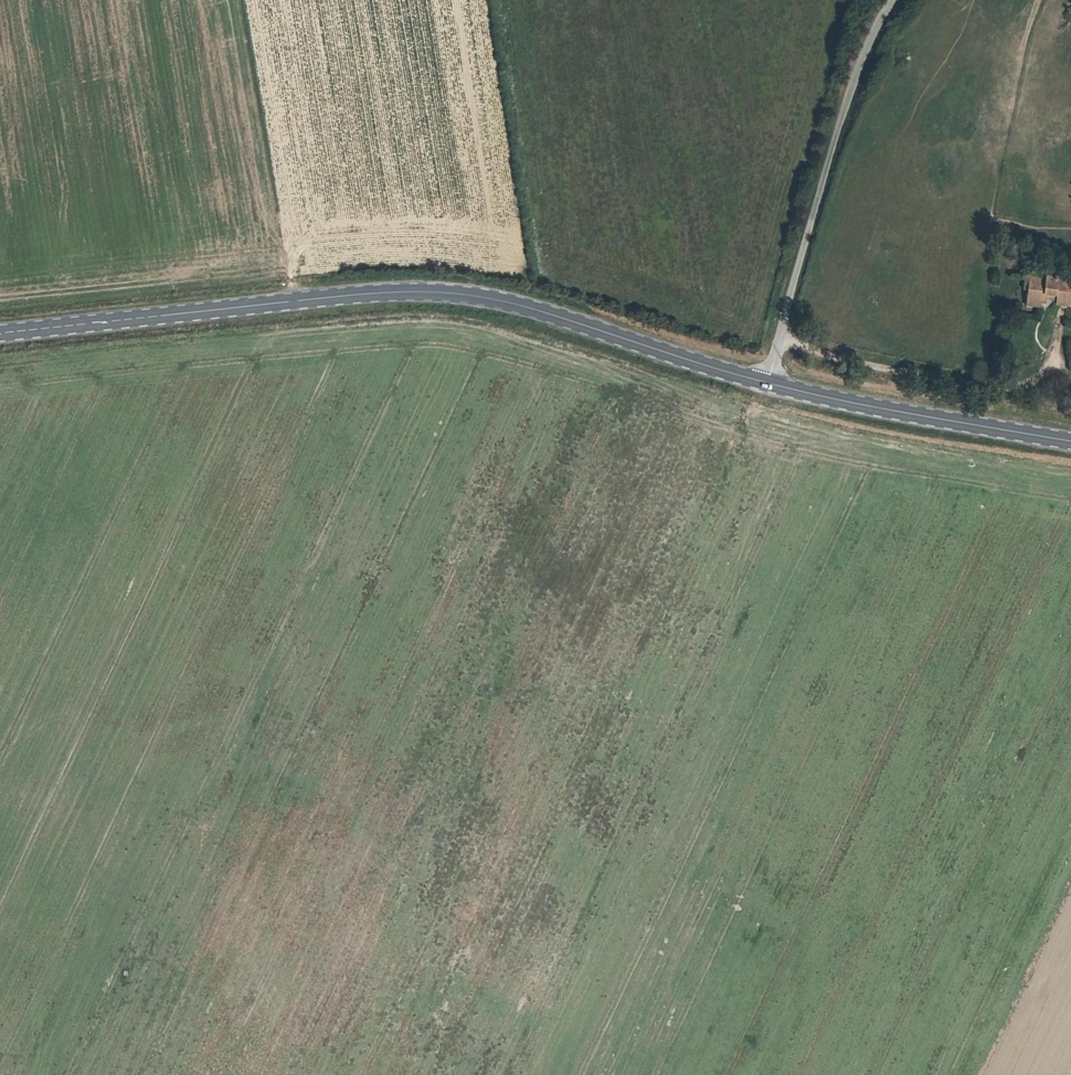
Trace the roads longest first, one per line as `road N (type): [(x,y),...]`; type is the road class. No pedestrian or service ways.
road 1 (secondary): [(0,335),(422,293),(478,297),(764,383)]
road 2 (unclassified): [(891,0),(841,114),(764,383)]
road 3 (secondary): [(764,383),(1070,443)]

